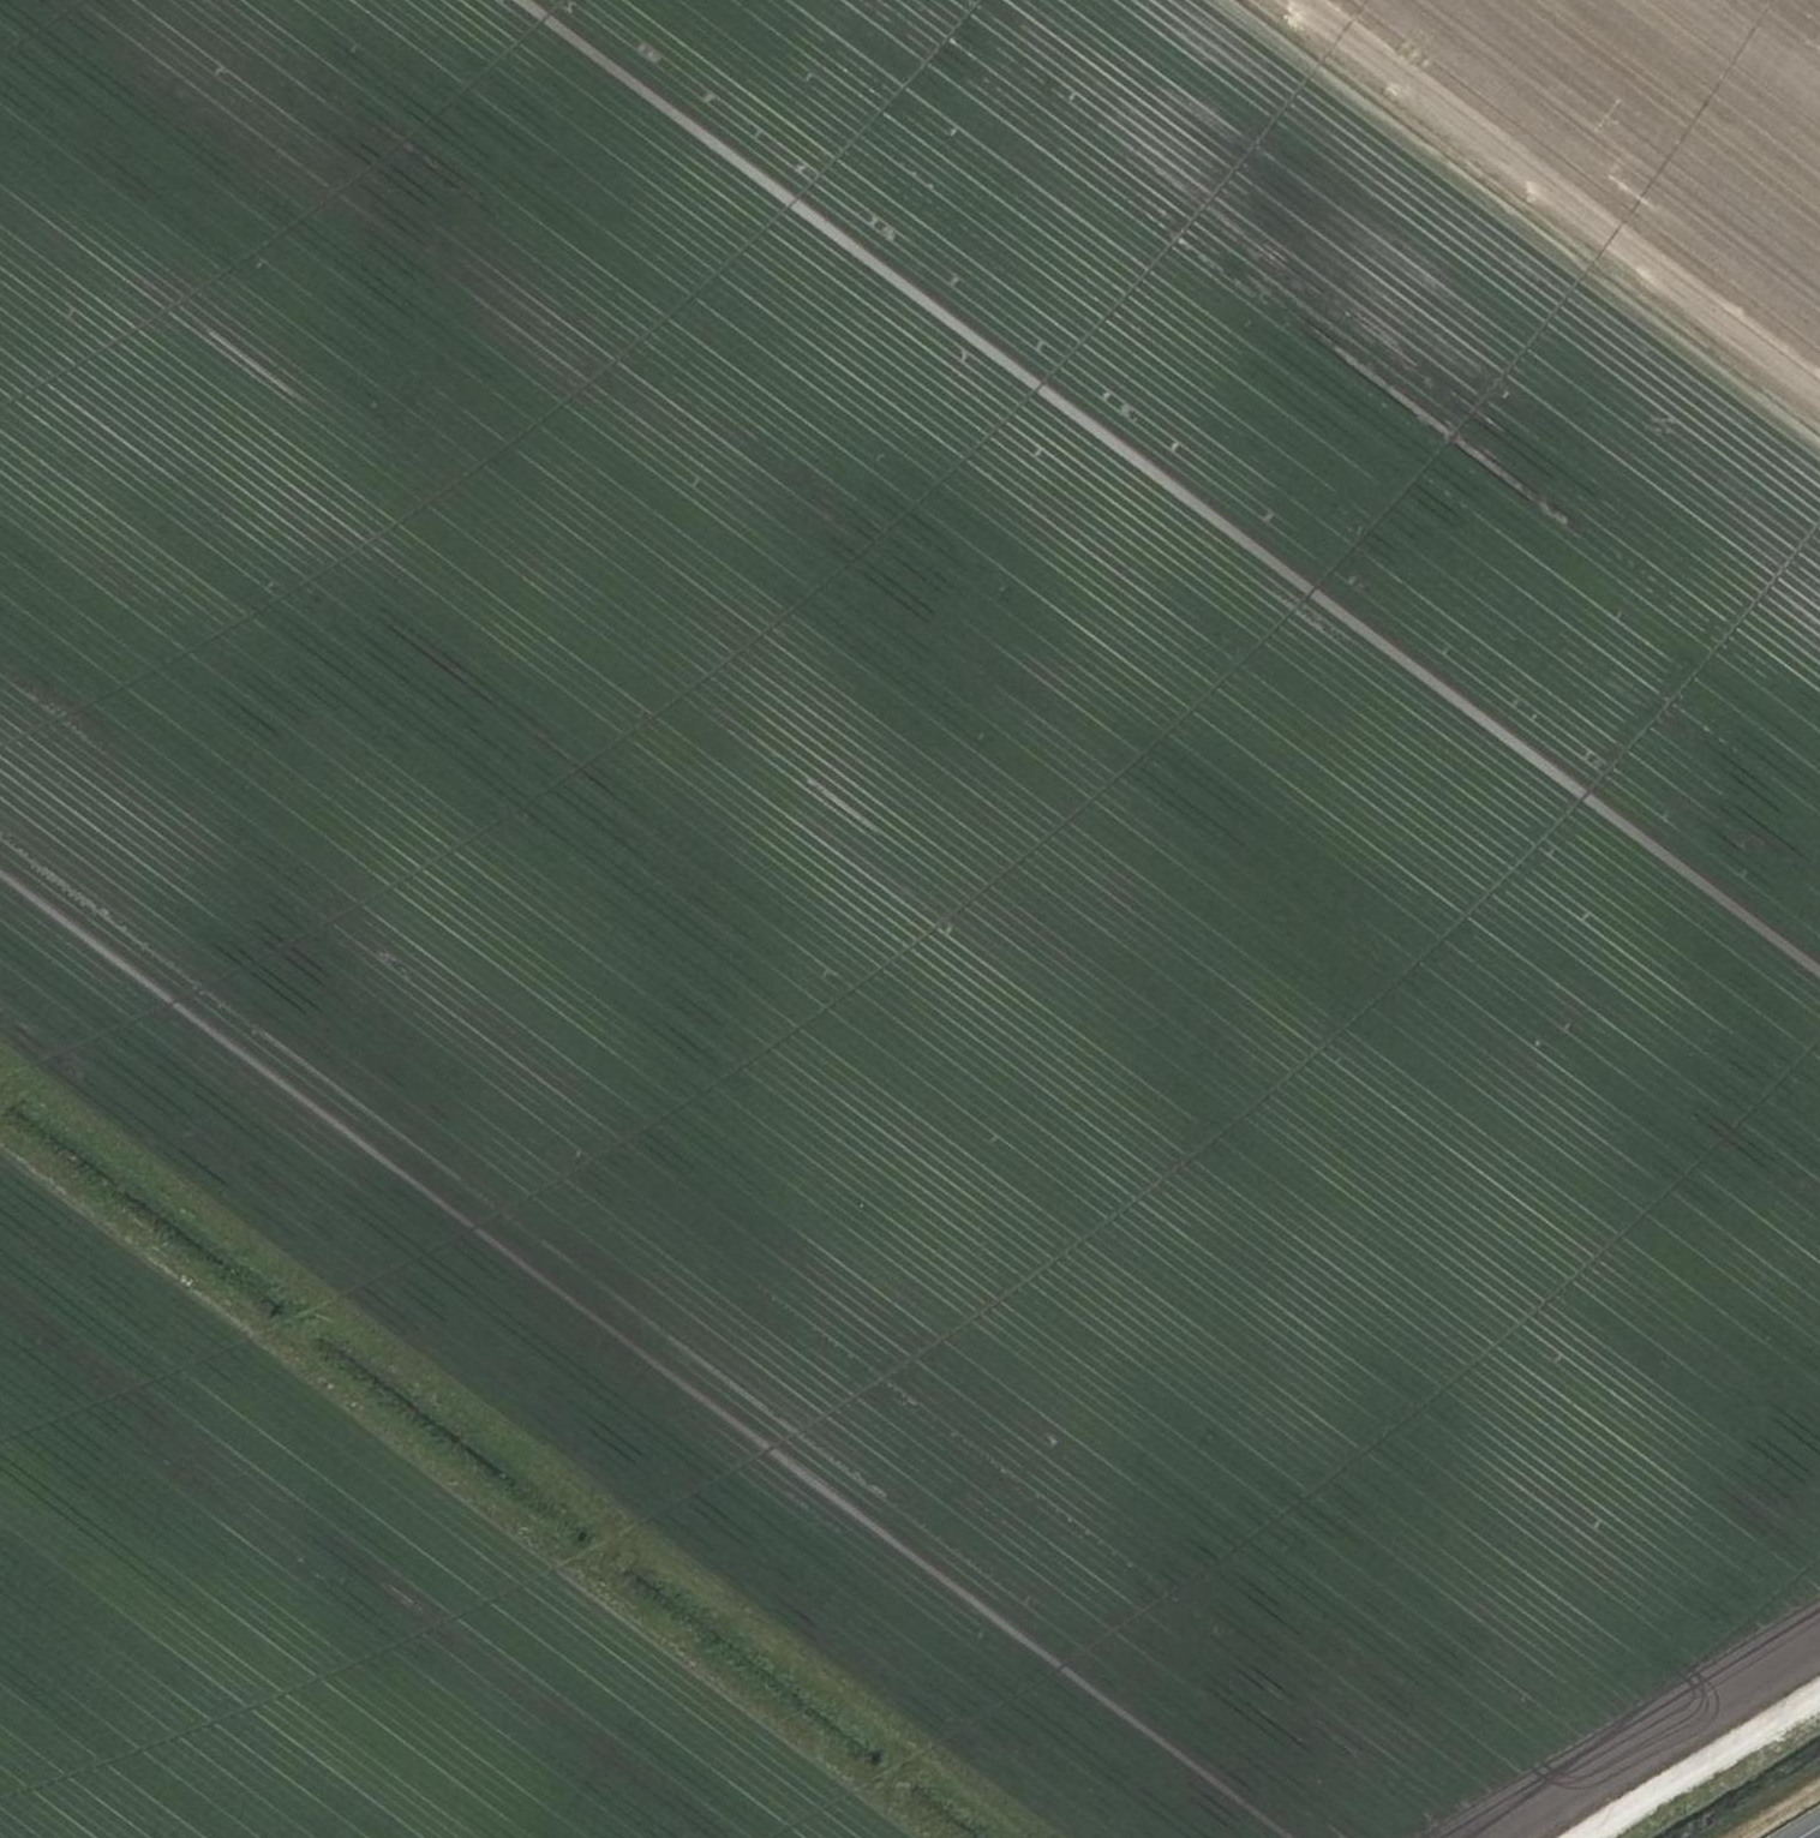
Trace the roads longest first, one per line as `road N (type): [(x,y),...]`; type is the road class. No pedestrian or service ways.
road 1 (track): [(1819,1708),(1604,1837)]

